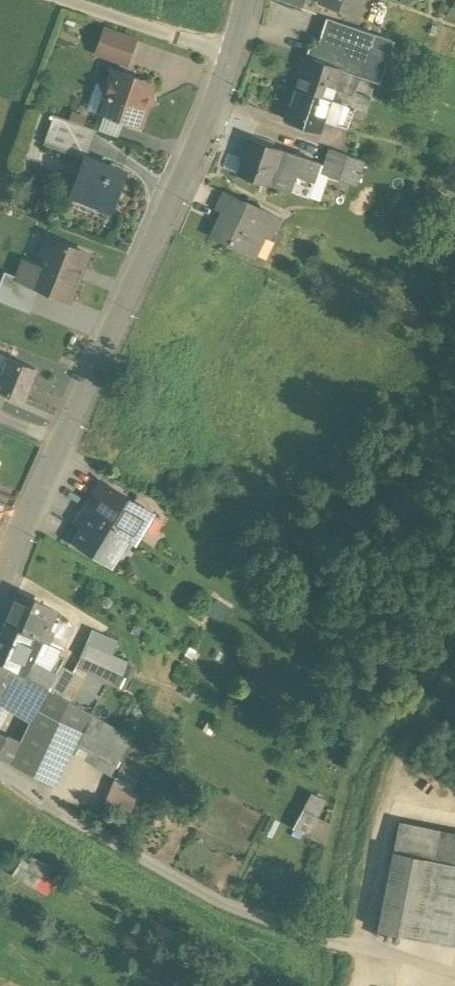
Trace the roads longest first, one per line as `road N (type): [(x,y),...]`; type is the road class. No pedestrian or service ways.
road 1 (secondary): [(244,0),(191,157),(0,589)]
road 2 (track): [(352,947),(384,796),(454,694)]
road 3 (track): [(229,58),(55,0)]

